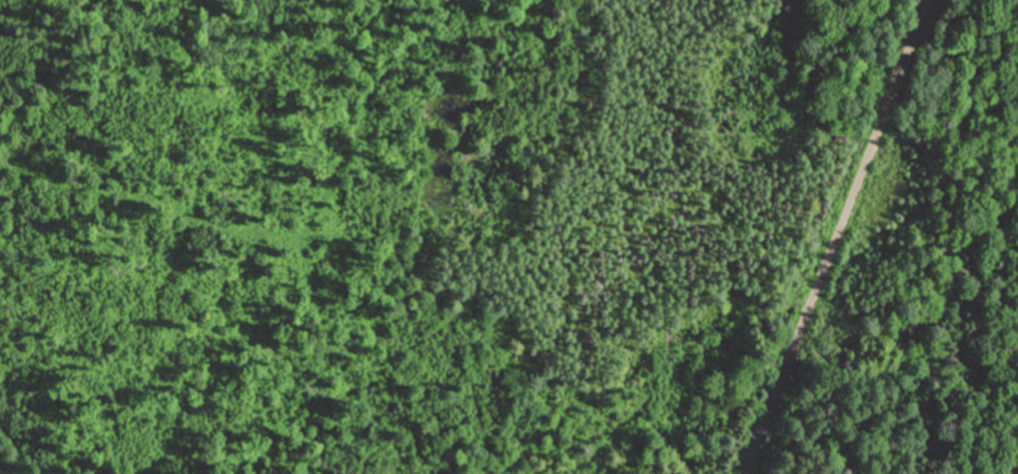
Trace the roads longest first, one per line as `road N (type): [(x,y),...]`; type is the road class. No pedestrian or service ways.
road 1 (track): [(923,0),(739,473)]

